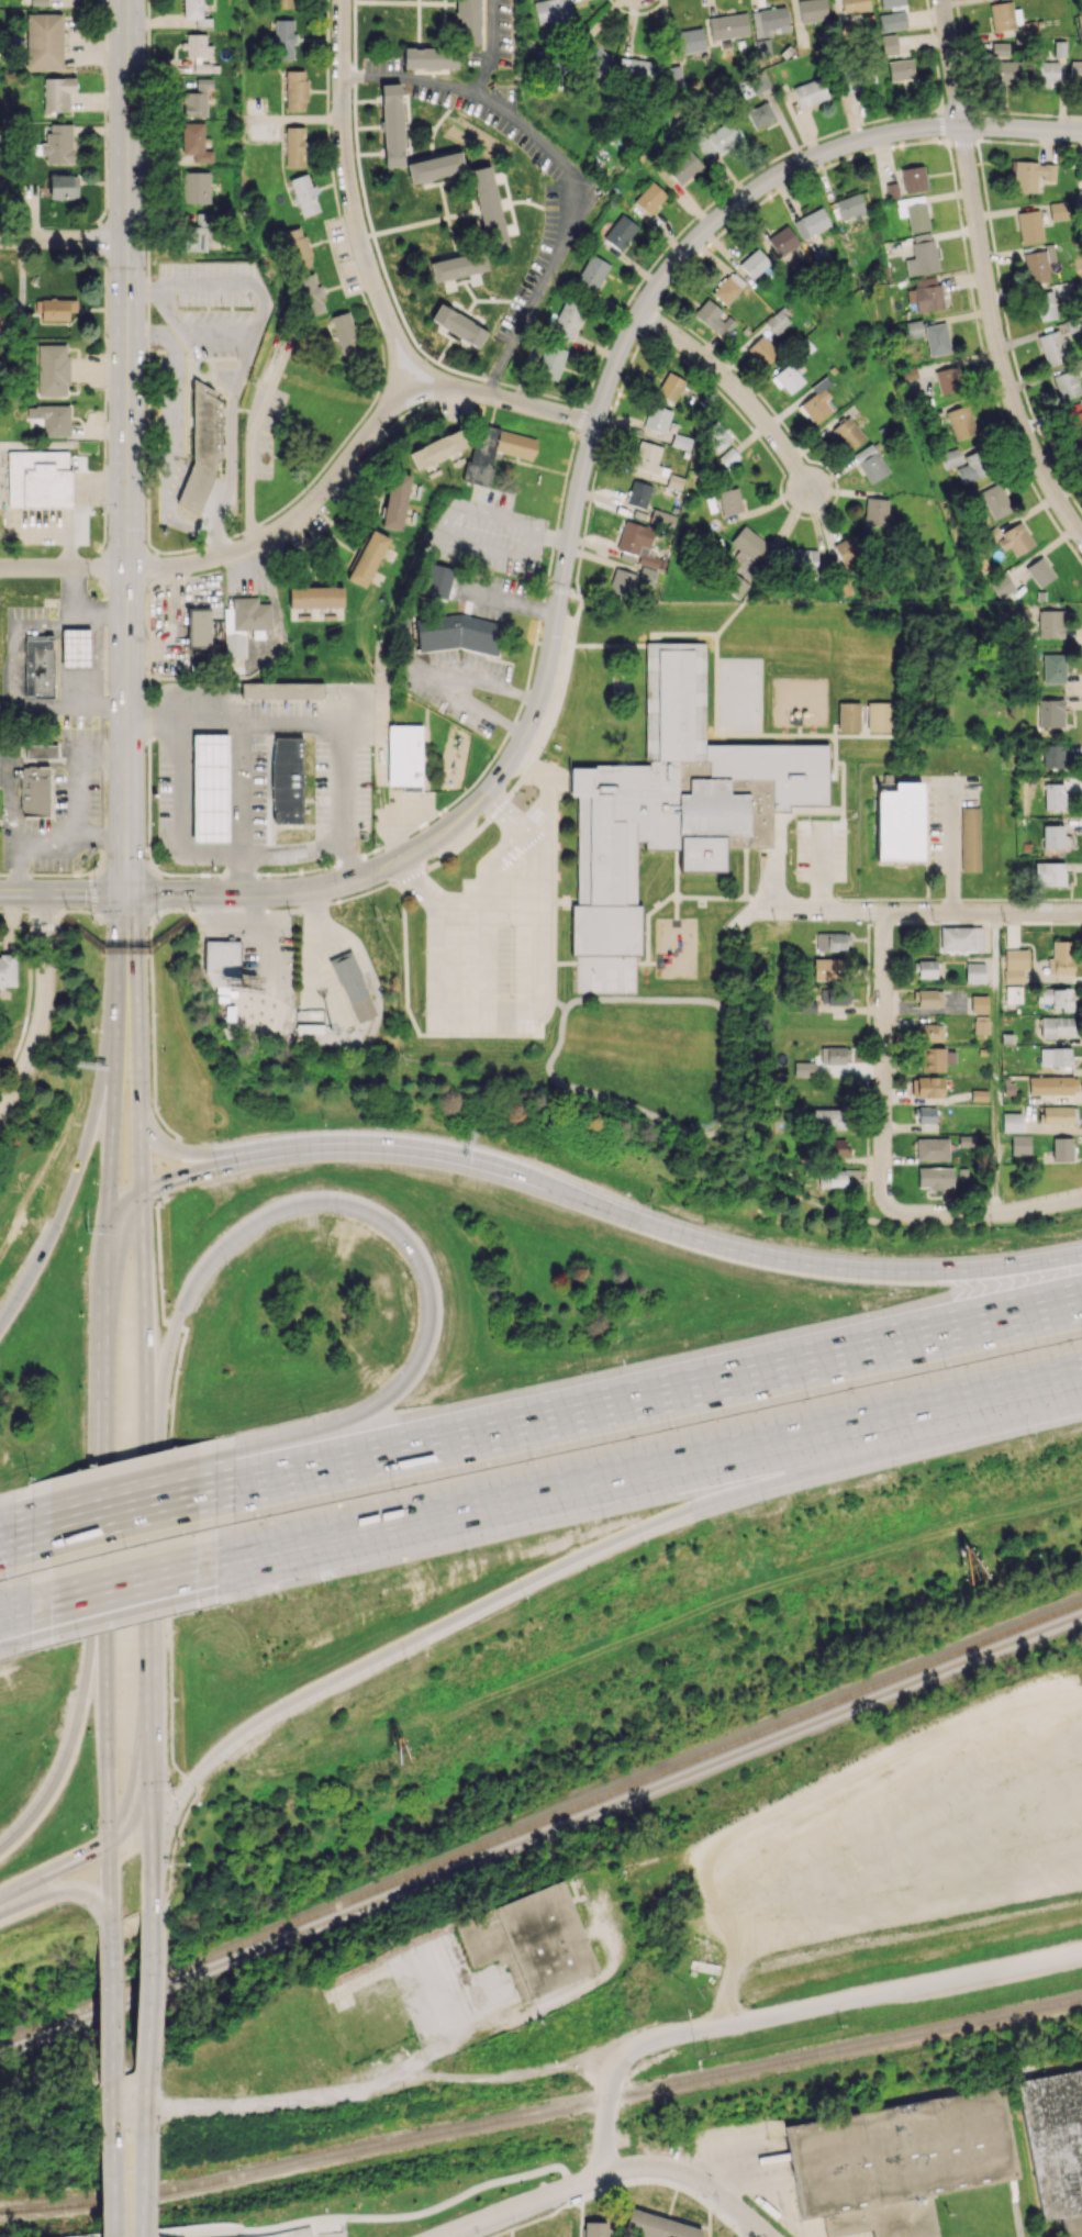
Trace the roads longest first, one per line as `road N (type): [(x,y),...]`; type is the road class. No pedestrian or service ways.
road 1 (tertiary): [(1081,132),(941,126),(867,138),(778,176),(698,237),(640,312),(604,394),(544,681),(524,736),(493,784),(443,836),(355,882)]
road 2 (motorway): [(150,1905),(165,1835),(190,1780),(241,1732),(301,1695),(654,1522),(1081,1389)]
road 3 (motorway): [(1081,1299),(214,1490)]
road 4 (primary): [(126,0),(127,835)]
road 5 (motorway): [(145,1446),(166,1348),(198,1275),(264,1215),(315,1200),(383,1216),(419,1255),(432,1295),(419,1364),(382,1402),(350,1420)]
road 6 (residential): [(942,0),(1000,357),(1024,432),(1081,535)]
road 7 (motorway): [(1081,1255),(913,1272),(822,1266),(688,1237),(588,1202)]
road 8 (motorway): [(215,1587),(680,1466)]
road 9 (motorway): [(215,1560),(680,1466)]
road 10 (motorway): [(680,1466),(1081,1376)]
road 11 (residential): [(342,0),(354,216),(401,355),(417,376)]
road 12 (residential): [(417,376),(320,494),(264,539),(188,565),(127,567)]
road 13 (residential): [(764,2236),(709,2188),(659,2168),(624,2170),(446,2236)]
road 14 (motorway): [(118,1001),(90,1132),(63,1211),(0,1323)]
road 15 (motorway): [(588,1202),(438,1157),(349,1148),(277,1154)]
road 16 (residential): [(1081,913),(771,909)]
road 17 (primary): [(141,1191),(136,935),(127,897)]
road 18 (primary): [(105,1631),(111,1924)]
road 19 (residential): [(884,911),(884,1198)]
road 20 (primary): [(145,1446),(141,1191)]
road 21 (residential): [(811,489),(738,390),(640,312)]
road 22 (motorway): [(105,1631),(53,1789),(0,1851)]
road 23 (residential): [(46,897),(41,1023),(0,1113)]
road 24 (primary): [(118,1001),(107,1216)]
road 25 (residential): [(1081,1197),(990,1213),(902,1213),(884,1198)]
road 26 (motorway): [(0,1901),(109,1841),(132,1821),(148,1787)]
road 27 (motorway): [(215,1457),(31,1509)]
road 28 (motorway): [(32,1636),(215,1587)]
road 29 (motorway): [(32,1605),(215,1560)]
road 30 (motorway): [(214,1490),(31,1533)]
road 31 (residential): [(595,424),(417,376)]
road 32 (primary): [(107,1216),(105,1400)]
road 33 (primary): [(145,1621),(145,1455)]
road 34 (primary): [(105,1465),(105,1631)]
road 35 (primary): [(146,2068),(150,1905)]
road 36 (primary): [(111,1924),(111,2081)]
road 37 (motorway): [(277,1154),(171,1151),(138,1121)]
road 38 (primary): [(148,1787),(145,1643)]
road 39 (motorway): [(277,1154),(141,1191)]
road 40 (motorway): [(350,1420),(215,1457)]
road 41 (motorway): [(0,1911),(53,1890),(83,1890),(101,1901),(111,1924)]
road 42 (residential): [(127,567),(0,568)]
road 43 (residential): [(126,240),(0,238)]

